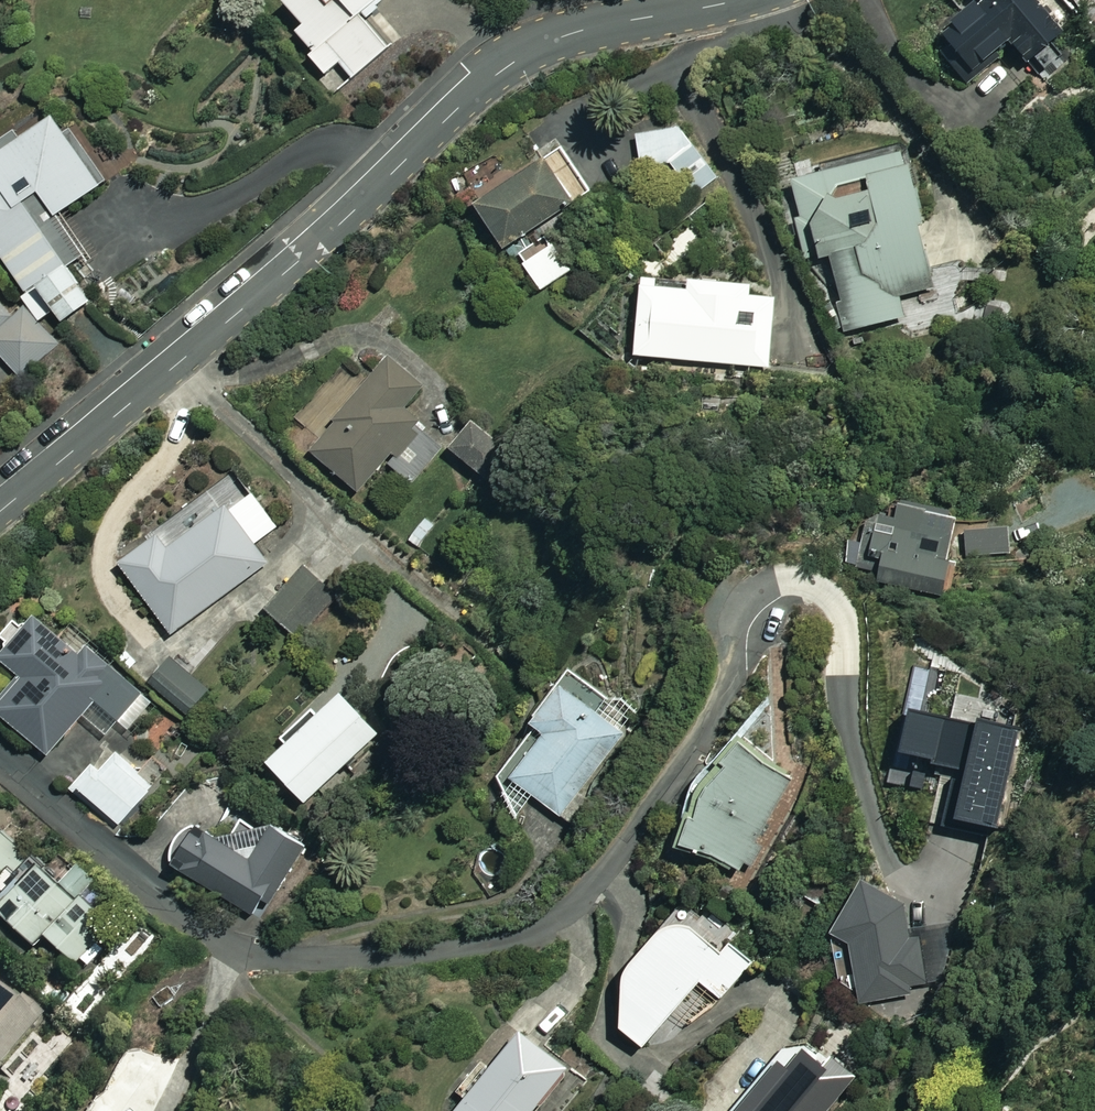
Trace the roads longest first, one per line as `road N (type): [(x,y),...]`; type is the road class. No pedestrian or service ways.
road 1 (residential): [(892,858),(845,723),(847,629),(839,603),(823,591),(788,588),(766,597),(734,671),(645,822),(582,900),(541,934),(488,950),(289,957),(235,946),(112,854),(0,753)]
road 2 (residential): [(733,0),(576,33),(510,65),(306,255),(0,511)]

